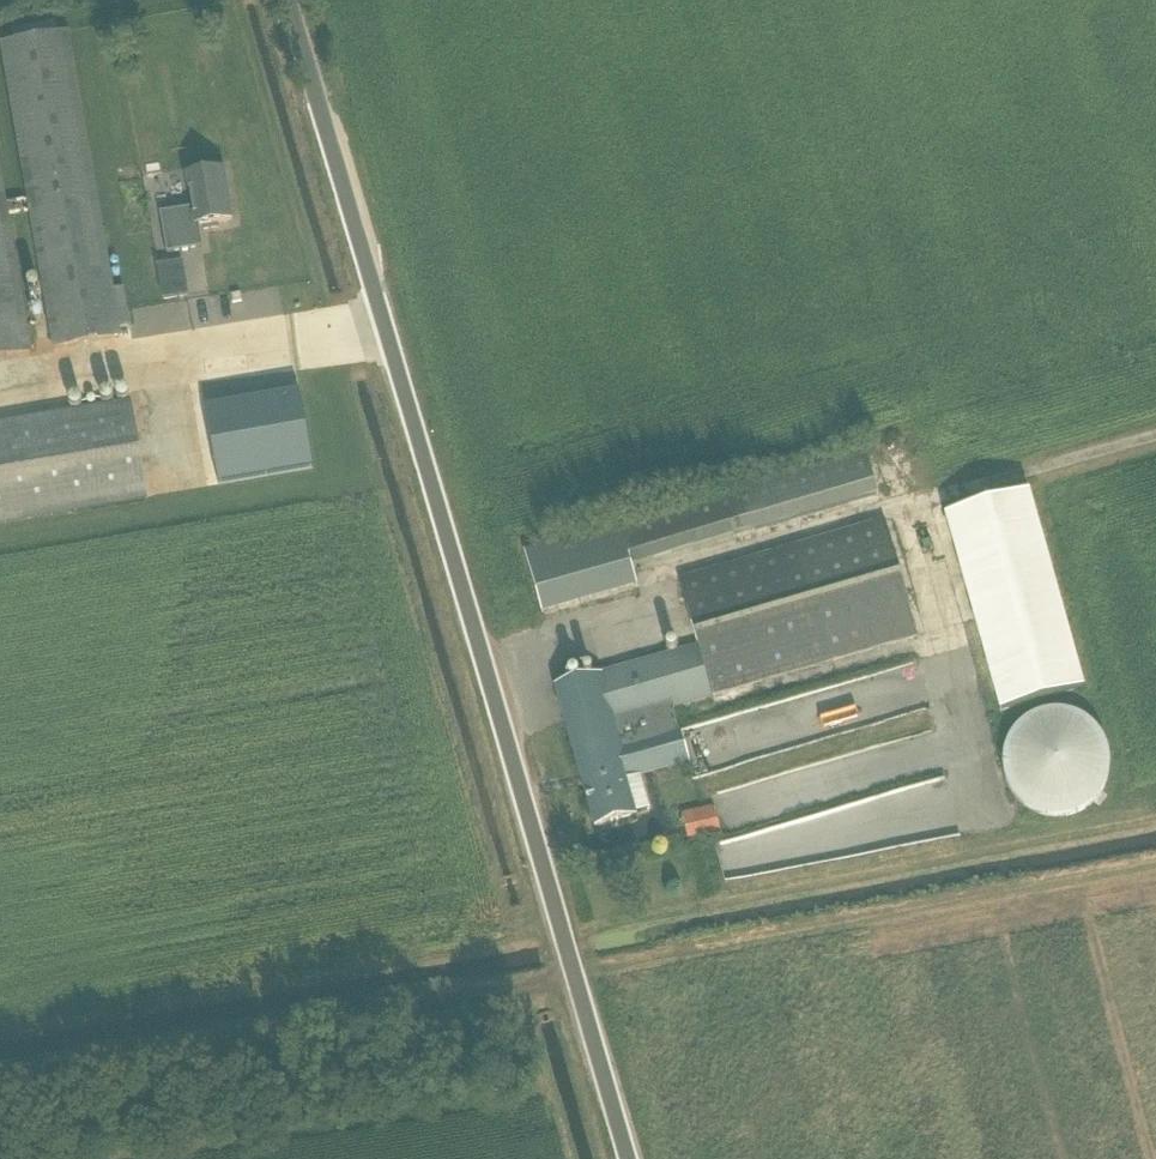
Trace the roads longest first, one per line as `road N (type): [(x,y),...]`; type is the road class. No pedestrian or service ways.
road 1 (unclassified): [(628,1158),(288,0)]

